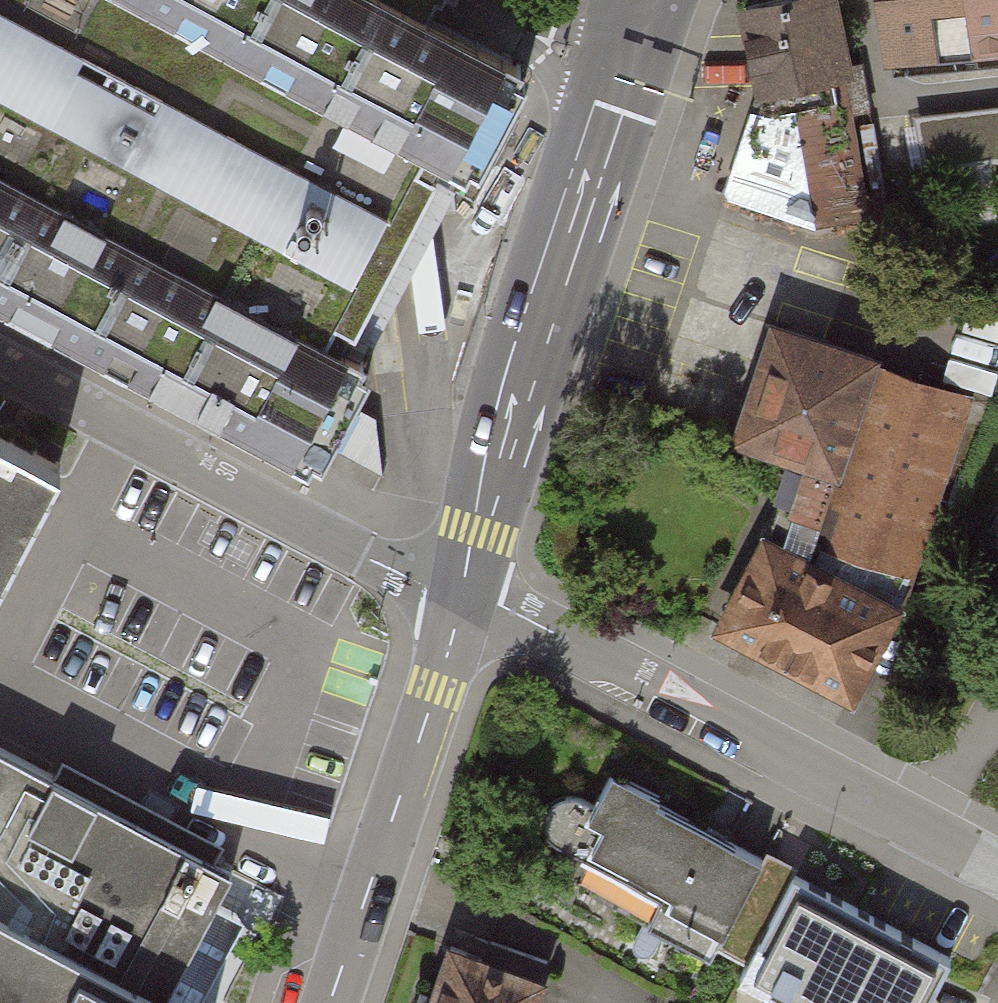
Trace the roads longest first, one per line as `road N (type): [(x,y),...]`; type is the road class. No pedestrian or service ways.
road 1 (tertiary): [(464,597),(494,538),(624,112),(670,0)]
road 2 (tertiary): [(613,0),(477,425),(458,526),(464,597)]
road 3 (residential): [(997,867),(501,606),(464,597)]
road 4 (residential): [(0,366),(375,563),(464,597)]
road 5 (tertiary): [(464,597),(332,1002)]

